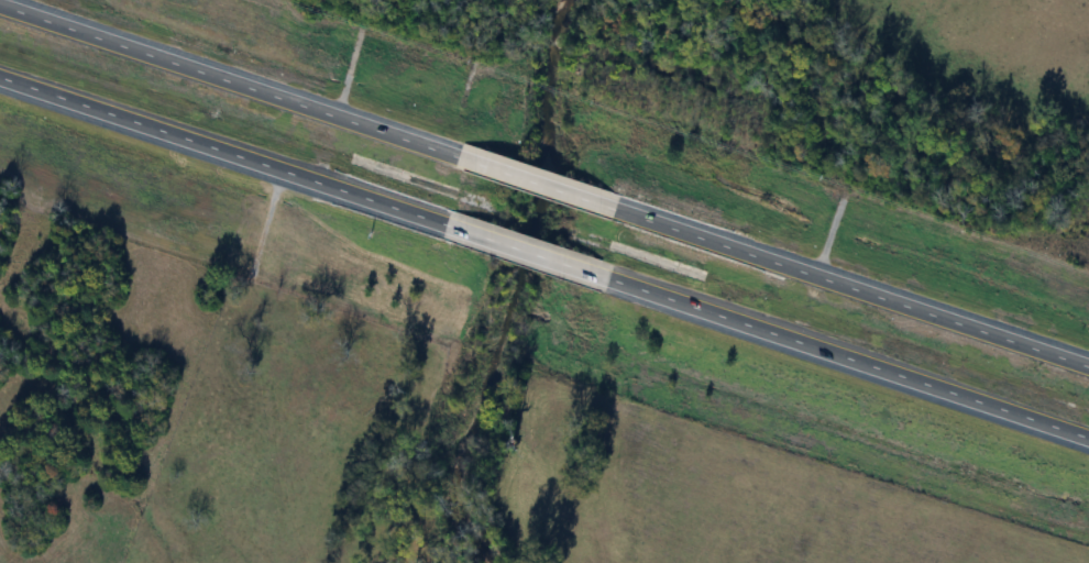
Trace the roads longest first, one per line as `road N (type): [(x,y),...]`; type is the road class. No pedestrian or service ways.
road 1 (trunk): [(605,279),(1088,443)]
road 2 (trunk): [(1088,366),(614,210)]
road 3 (trunk): [(455,155),(0,7)]
road 4 (trunk): [(0,76),(443,221)]
road 5 (trunk): [(443,221),(605,279)]
road 6 (trunk): [(614,210),(455,155)]

